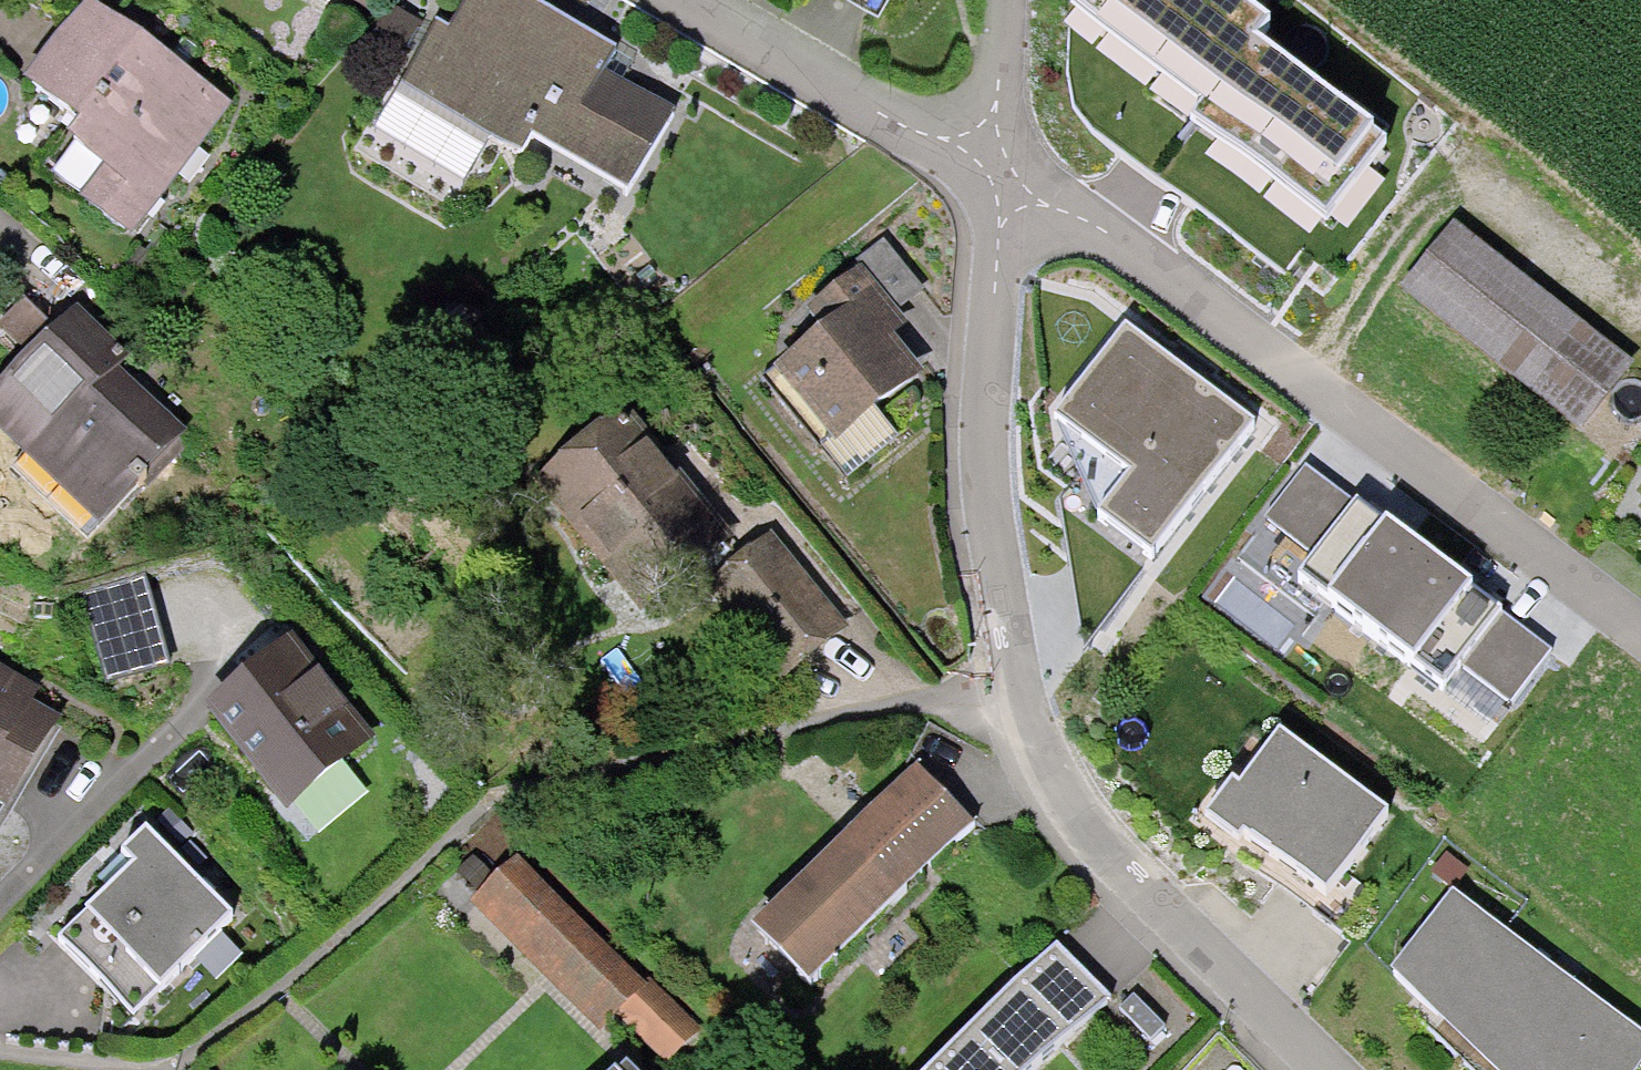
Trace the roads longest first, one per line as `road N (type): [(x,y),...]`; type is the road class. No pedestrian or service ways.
road 1 (residential): [(1311,1069),(1061,789),(1010,691),(991,588),(979,411),(1000,240),(997,161)]
road 2 (residential): [(1640,635),(1107,231),(997,161)]
road 3 (residential): [(997,161),(865,108),(684,0)]
road 4 (residential): [(997,161),(1001,0)]

